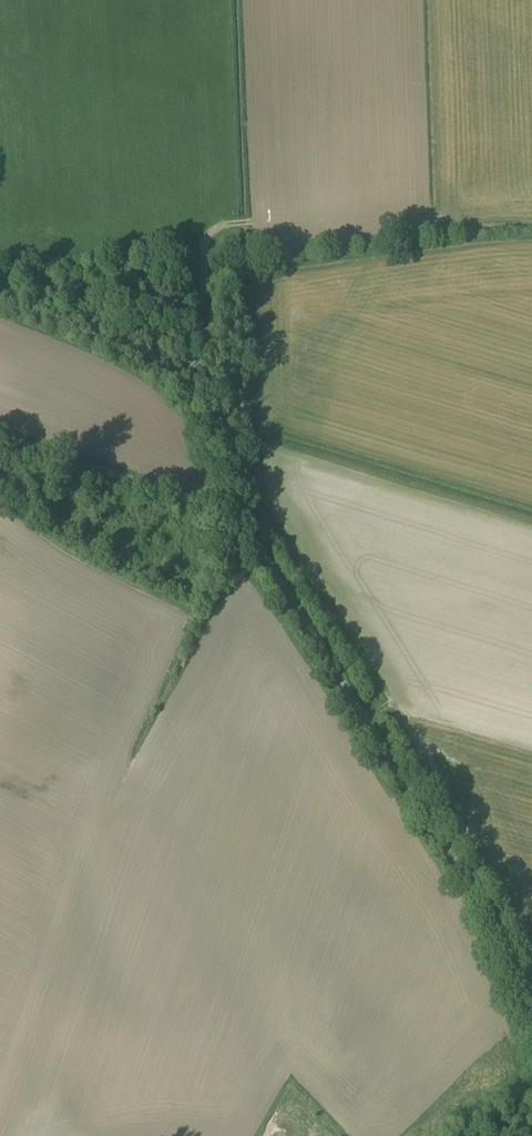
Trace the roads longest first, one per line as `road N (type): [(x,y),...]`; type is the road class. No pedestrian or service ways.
road 1 (unclassified): [(531,1006),(514,957),(239,526),(0,442)]

